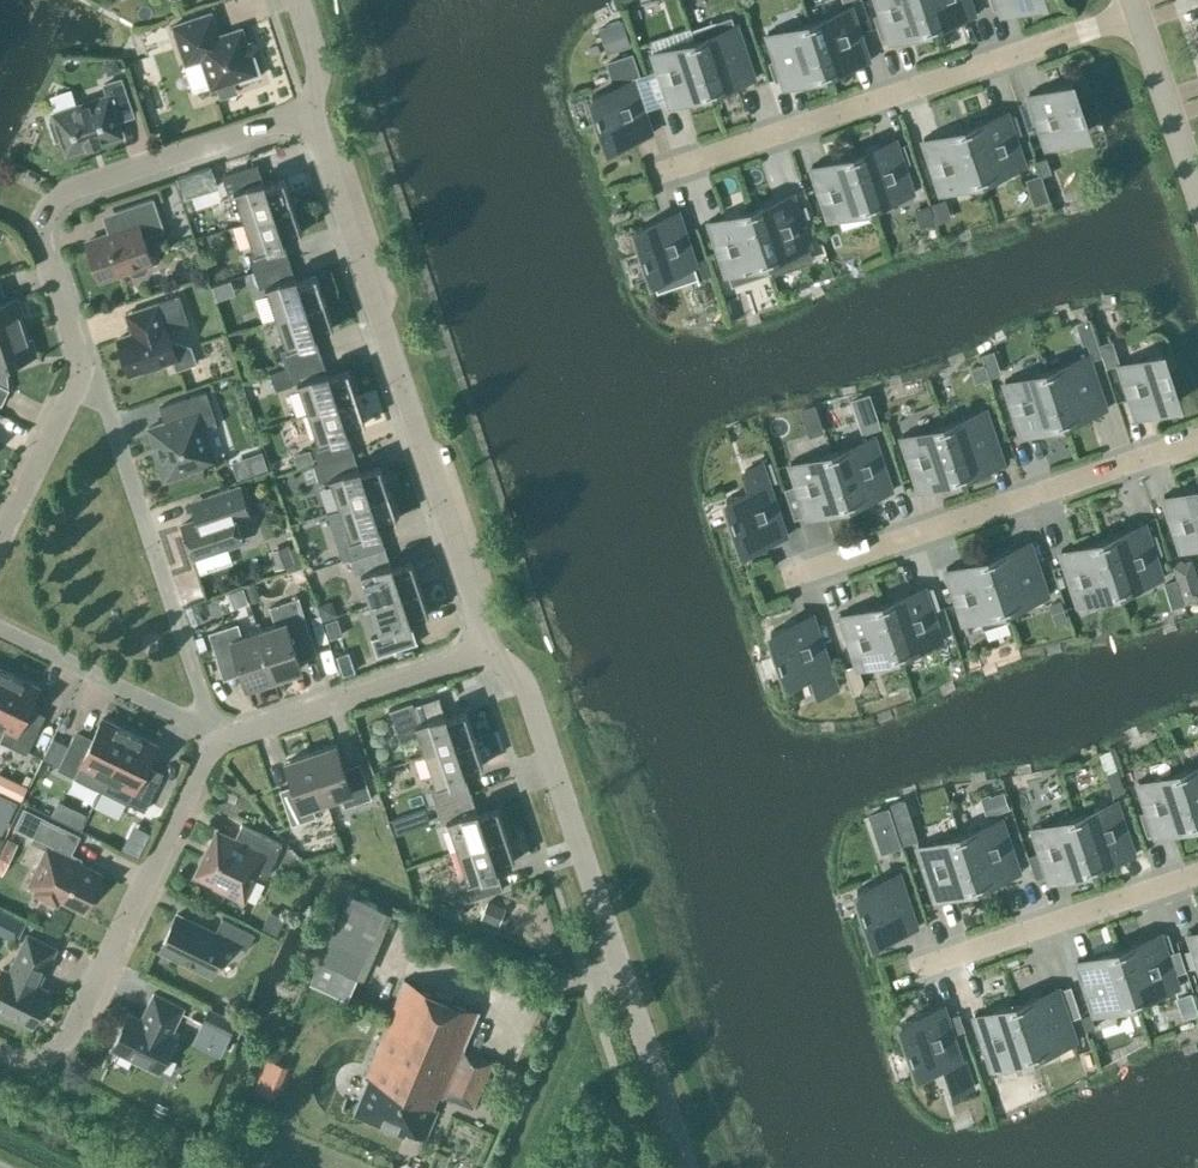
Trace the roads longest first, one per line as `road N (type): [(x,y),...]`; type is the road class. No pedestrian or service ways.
road 1 (residential): [(490,651),(315,116)]
road 2 (residential): [(689,1167),(524,685),(490,651)]
road 3 (residential): [(1138,14),(651,174)]
road 4 (residential): [(78,378),(41,242),(48,206),(63,193),(315,116)]
road 5 (residential): [(1197,439),(785,578)]
road 6 (residential): [(215,743),(65,1043),(27,1058),(0,1049)]
road 7 (residential): [(215,743),(107,402),(78,378)]
road 8 (residential): [(1197,874),(917,968)]
road 9 (residential): [(490,651),(215,743)]
road 10 (residential): [(215,743),(179,716),(0,628)]
road 11 (residential): [(1197,194),(1138,14)]
road 12 (residential): [(0,542),(78,378)]
road 13 (residential): [(315,116),(318,68),(296,0)]

